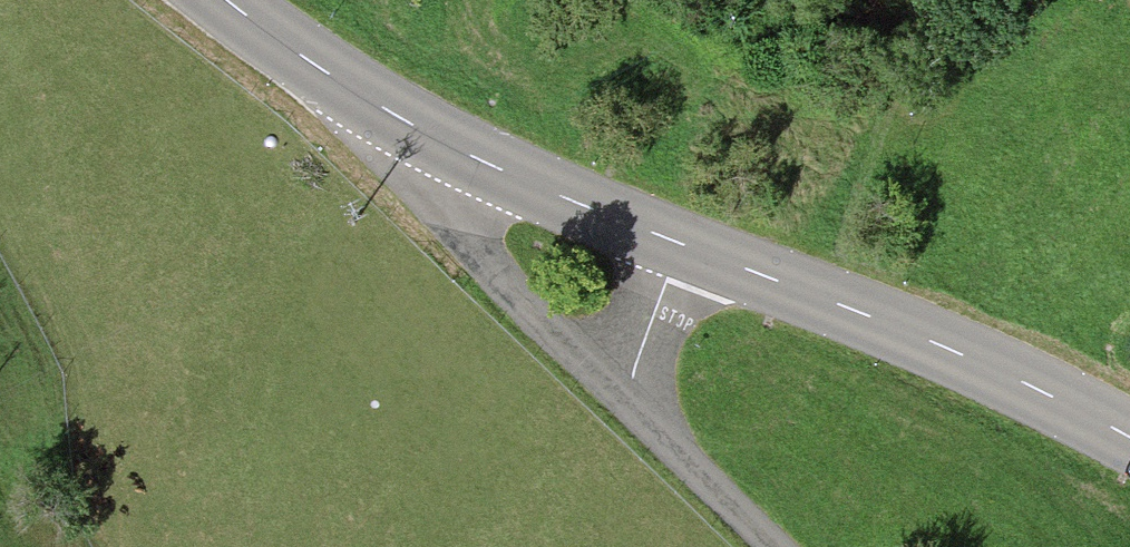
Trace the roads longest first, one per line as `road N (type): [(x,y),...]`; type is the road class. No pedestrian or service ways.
road 1 (tertiary): [(679,245),(953,351),(1129,447)]
road 2 (residential): [(433,146),(439,208),(520,310),(624,408)]
road 3 (tertiary): [(433,146),(679,245)]
road 4 (tertiary): [(222,0),(345,93),(433,146)]
road 5 (residential): [(766,546),(624,408)]
road 6 (residential): [(624,408),(679,245)]

